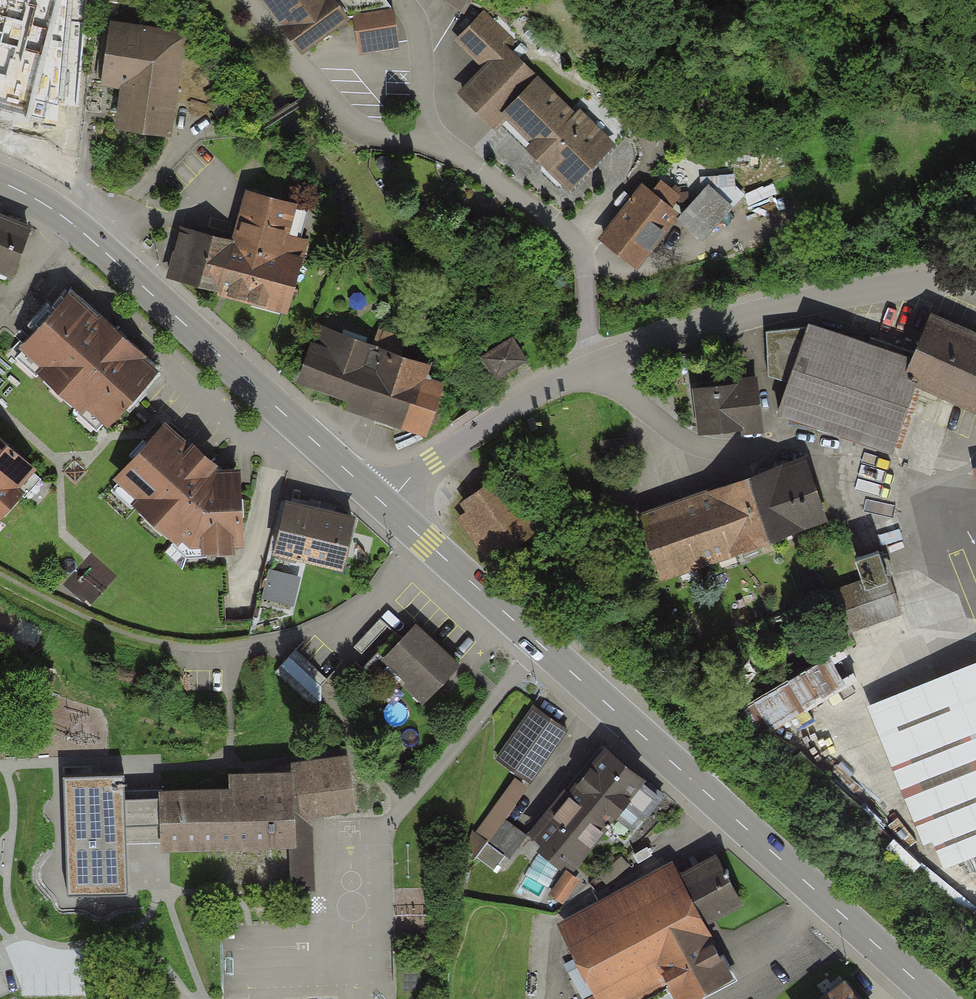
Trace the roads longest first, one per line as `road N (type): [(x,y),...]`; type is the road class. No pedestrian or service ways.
road 1 (secondary): [(385,505),(936,998)]
road 2 (residential): [(245,0),(358,129),(443,145),(562,228),(582,258),(589,337),(599,365)]
road 3 (secondary): [(0,181),(85,235),(385,505)]
road 4 (residential): [(975,278),(803,304),(599,365)]
road 5 (residential): [(599,365),(515,406),(411,477),(385,505)]

